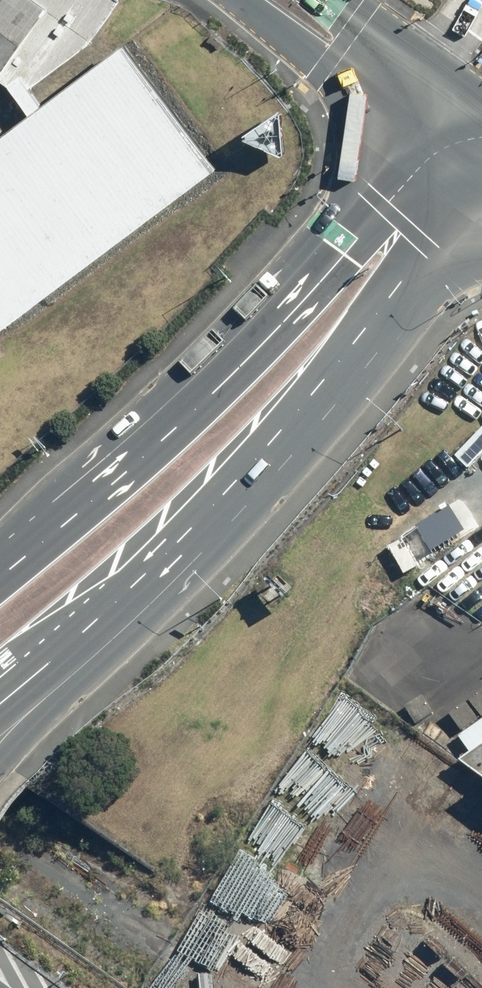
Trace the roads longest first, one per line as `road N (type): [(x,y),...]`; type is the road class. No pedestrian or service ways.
road 1 (primary): [(0,568),(196,387),(300,274),(413,123)]
road 2 (primary): [(481,176),(272,445),(86,627)]
road 3 (track): [(41,846),(242,987)]
road 4 (secondary): [(413,123),(241,0)]
road 5 (motorway): [(86,627),(0,760)]
road 6 (secondary): [(334,0),(441,81)]

